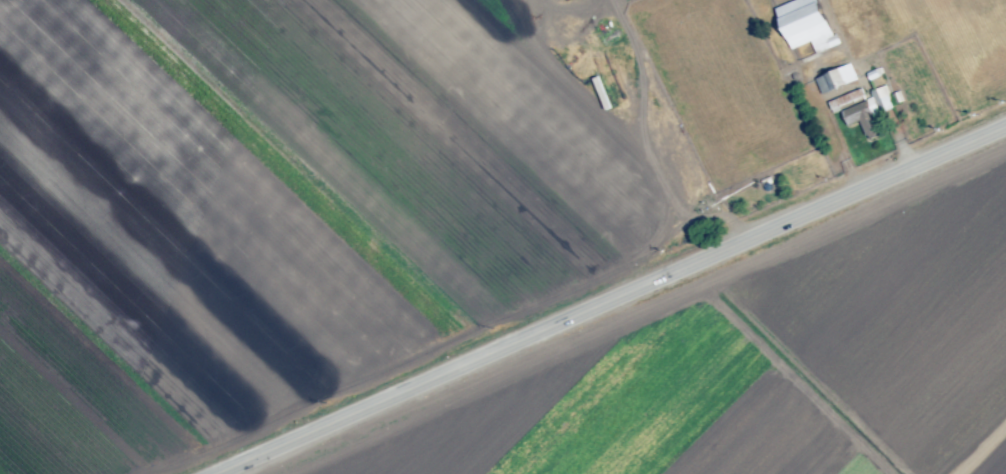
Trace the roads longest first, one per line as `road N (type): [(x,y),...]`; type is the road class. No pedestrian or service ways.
road 1 (secondary): [(1005,131),(226,473)]

